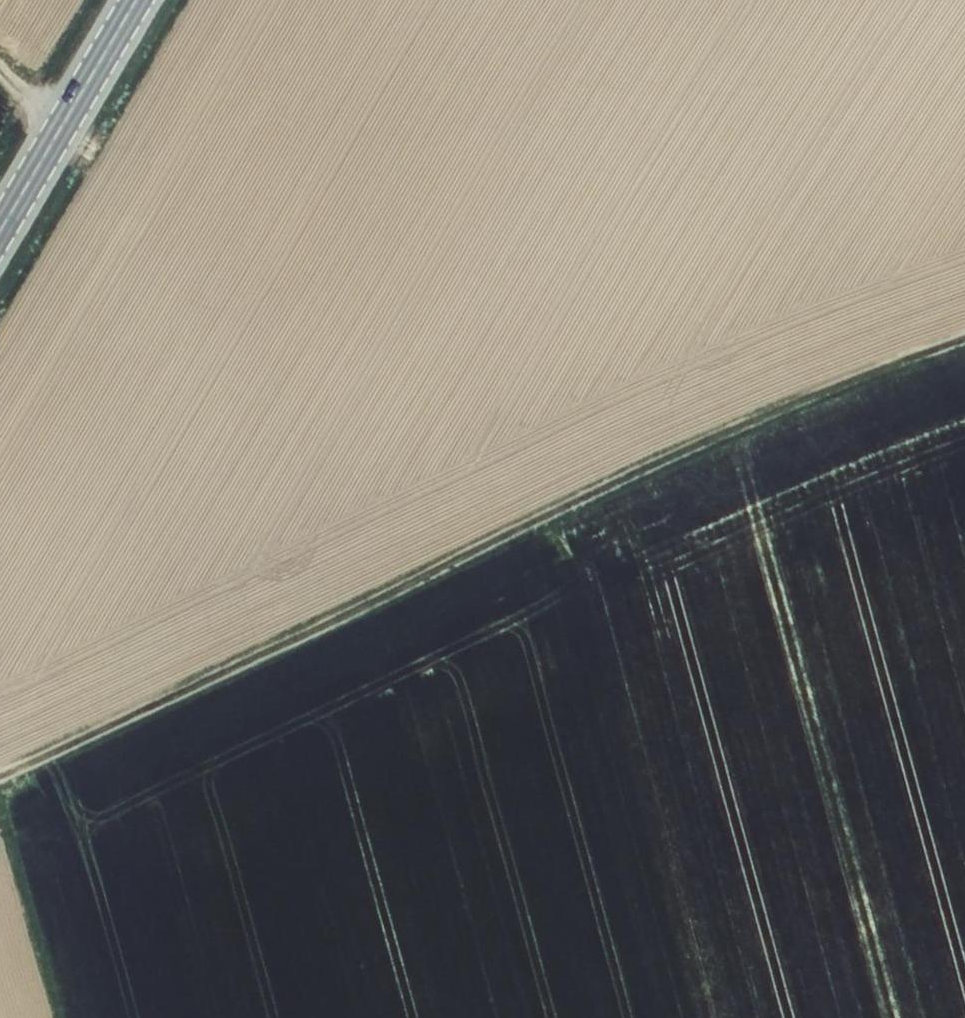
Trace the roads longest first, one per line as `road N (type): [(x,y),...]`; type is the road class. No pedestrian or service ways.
road 1 (track): [(964,333),(0,777)]
road 2 (secondary): [(137,0),(0,230)]

